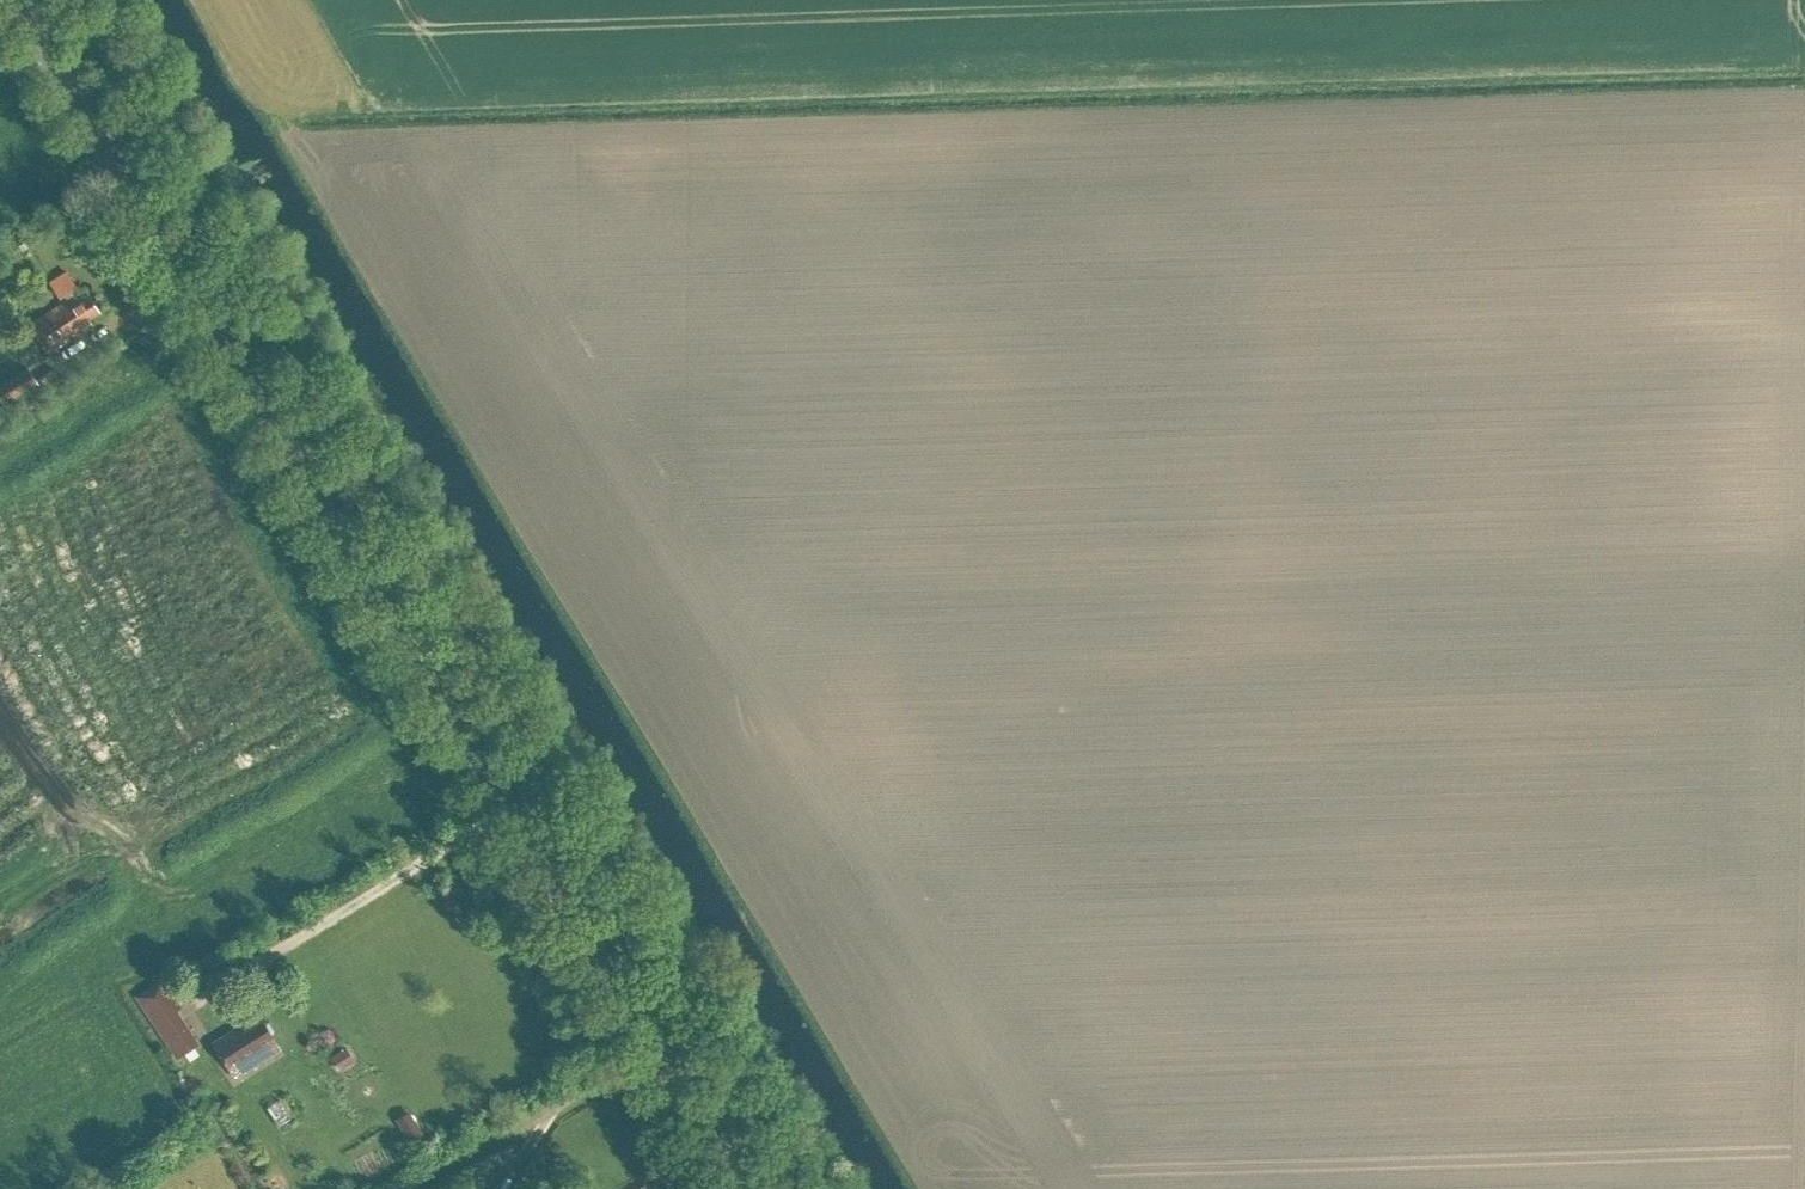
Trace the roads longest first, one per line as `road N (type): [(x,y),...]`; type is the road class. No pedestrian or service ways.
road 1 (unclassified): [(738,1188),(13,0)]
road 2 (track): [(505,807),(263,958)]
road 3 (track): [(415,1188),(653,1049)]

